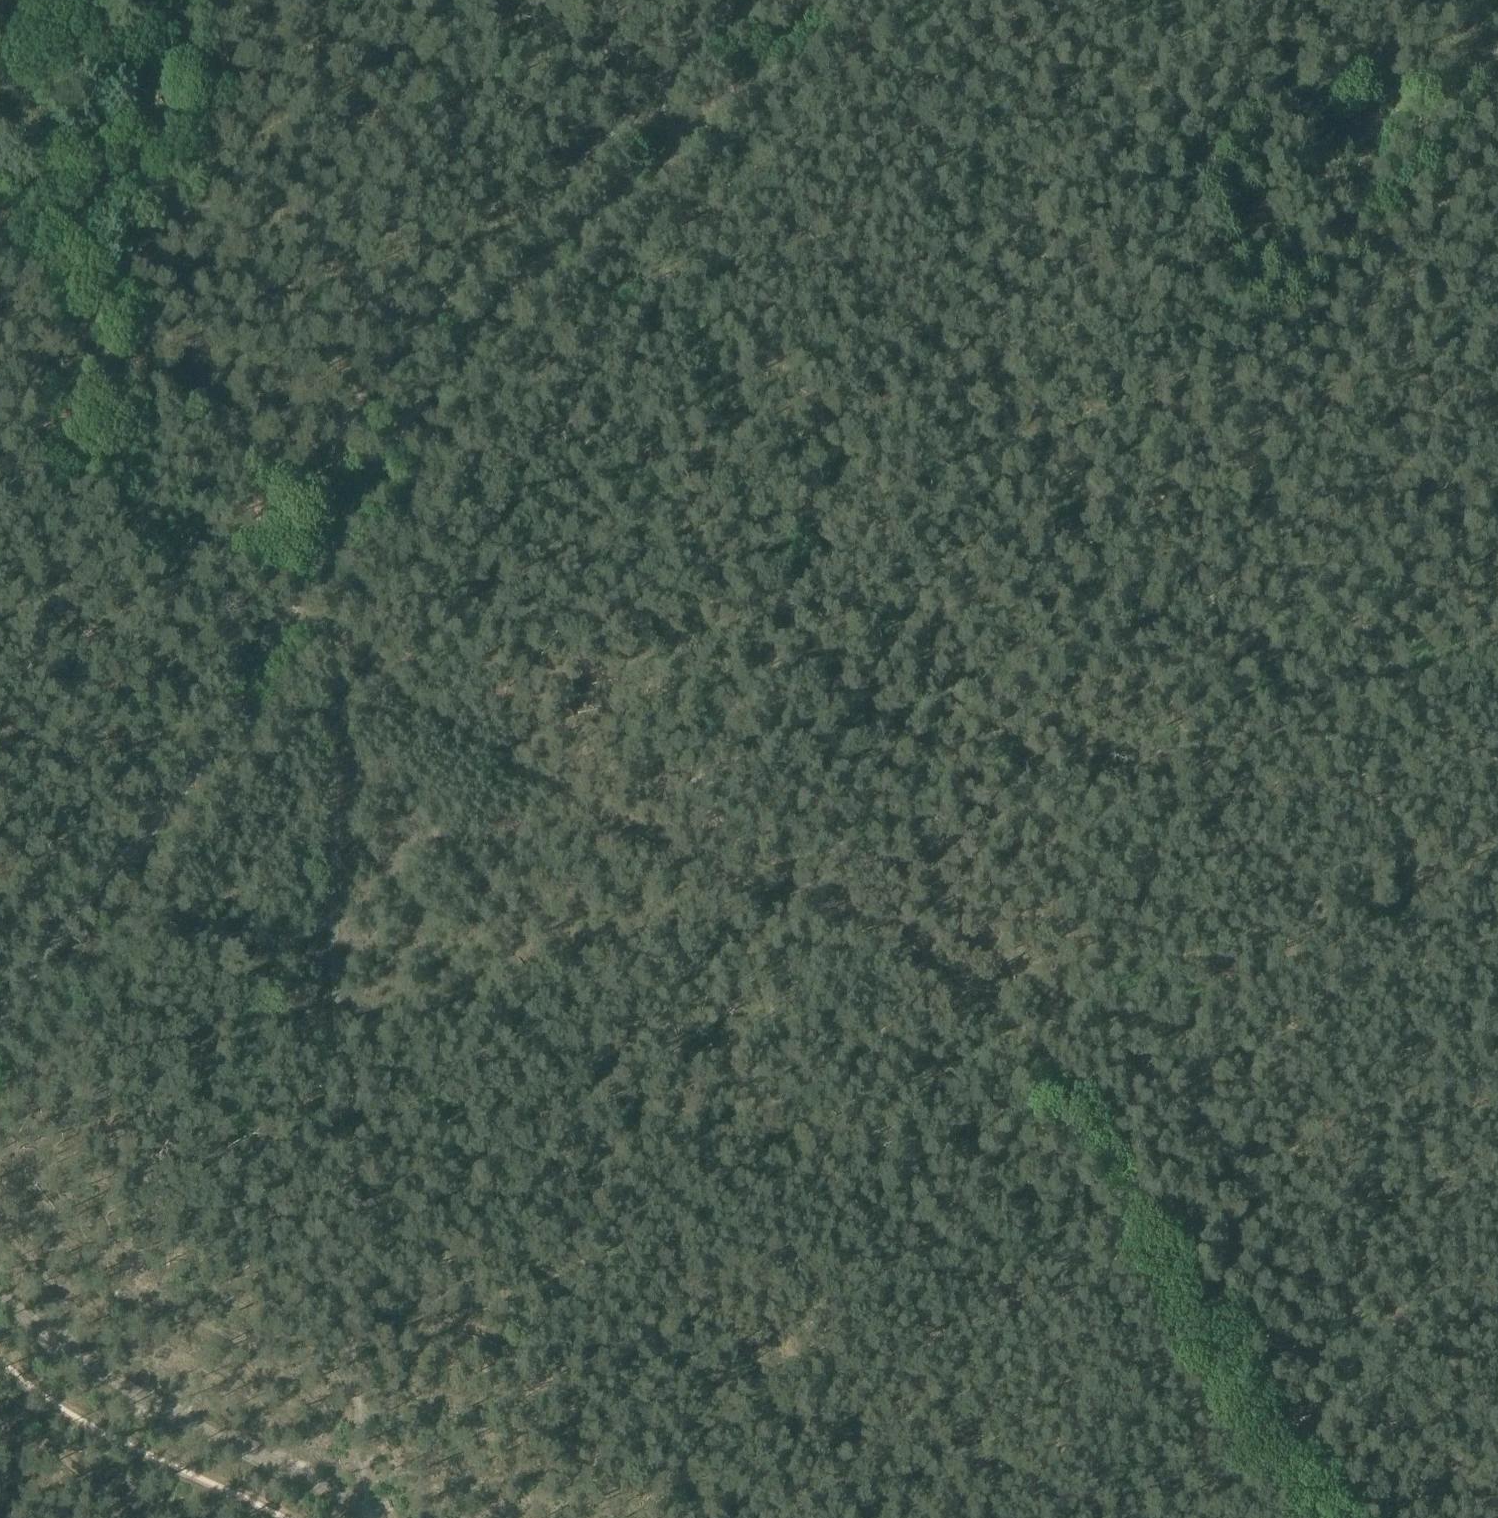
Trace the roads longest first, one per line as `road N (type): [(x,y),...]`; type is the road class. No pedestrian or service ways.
road 1 (track): [(1345,1517),(1145,1209),(981,989),(899,942),(752,886),(516,774),(410,699),(324,623)]
road 2 (track): [(675,136),(535,266),(461,359),(361,495),(321,578),(239,704),(0,1027)]
road 3 (track): [(0,1291),(45,1335),(129,1394),(370,1517)]
road 4 (track): [(819,0),(675,136)]
road 5 (track): [(608,0),(650,58),(675,136)]

